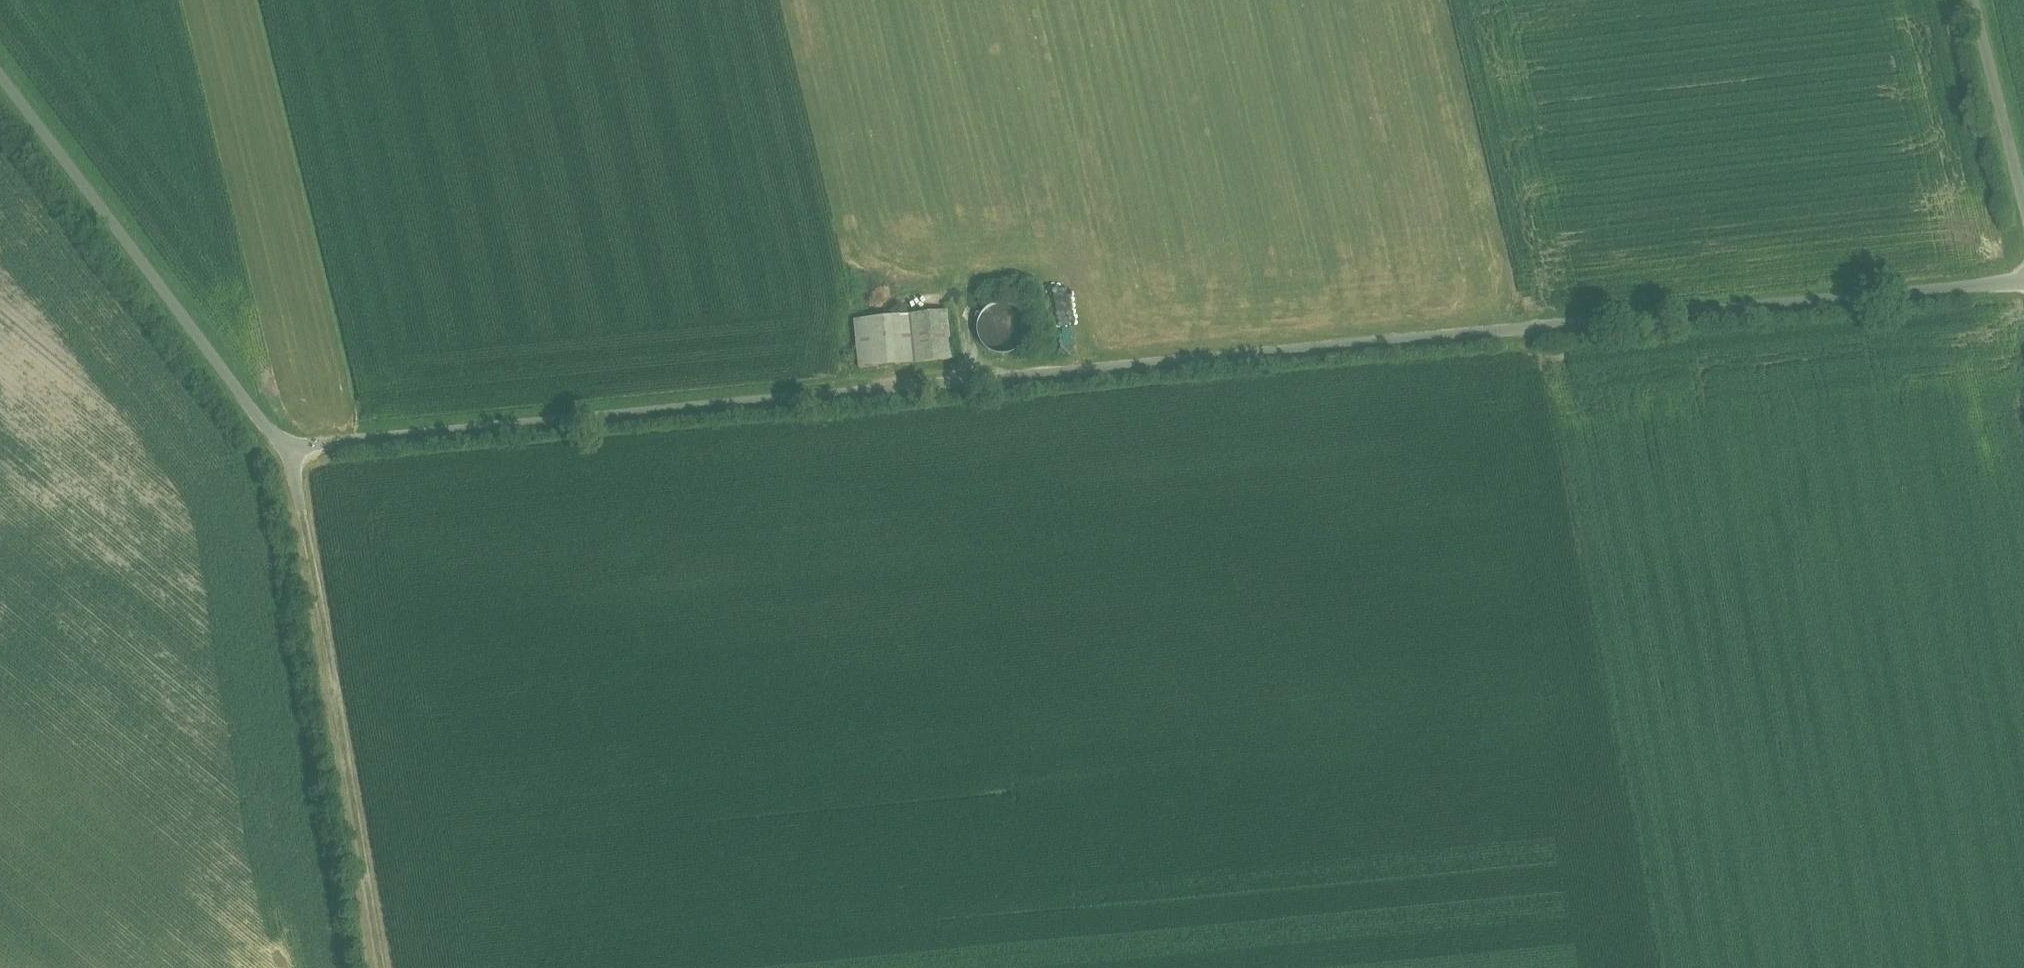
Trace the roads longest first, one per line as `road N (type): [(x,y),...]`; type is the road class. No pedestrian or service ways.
road 1 (unclassified): [(0,76),(289,461),(1181,362),(2023,281)]
road 2 (track): [(382,967),(289,461)]
road 3 (unclassified): [(1973,0),(2023,203)]

